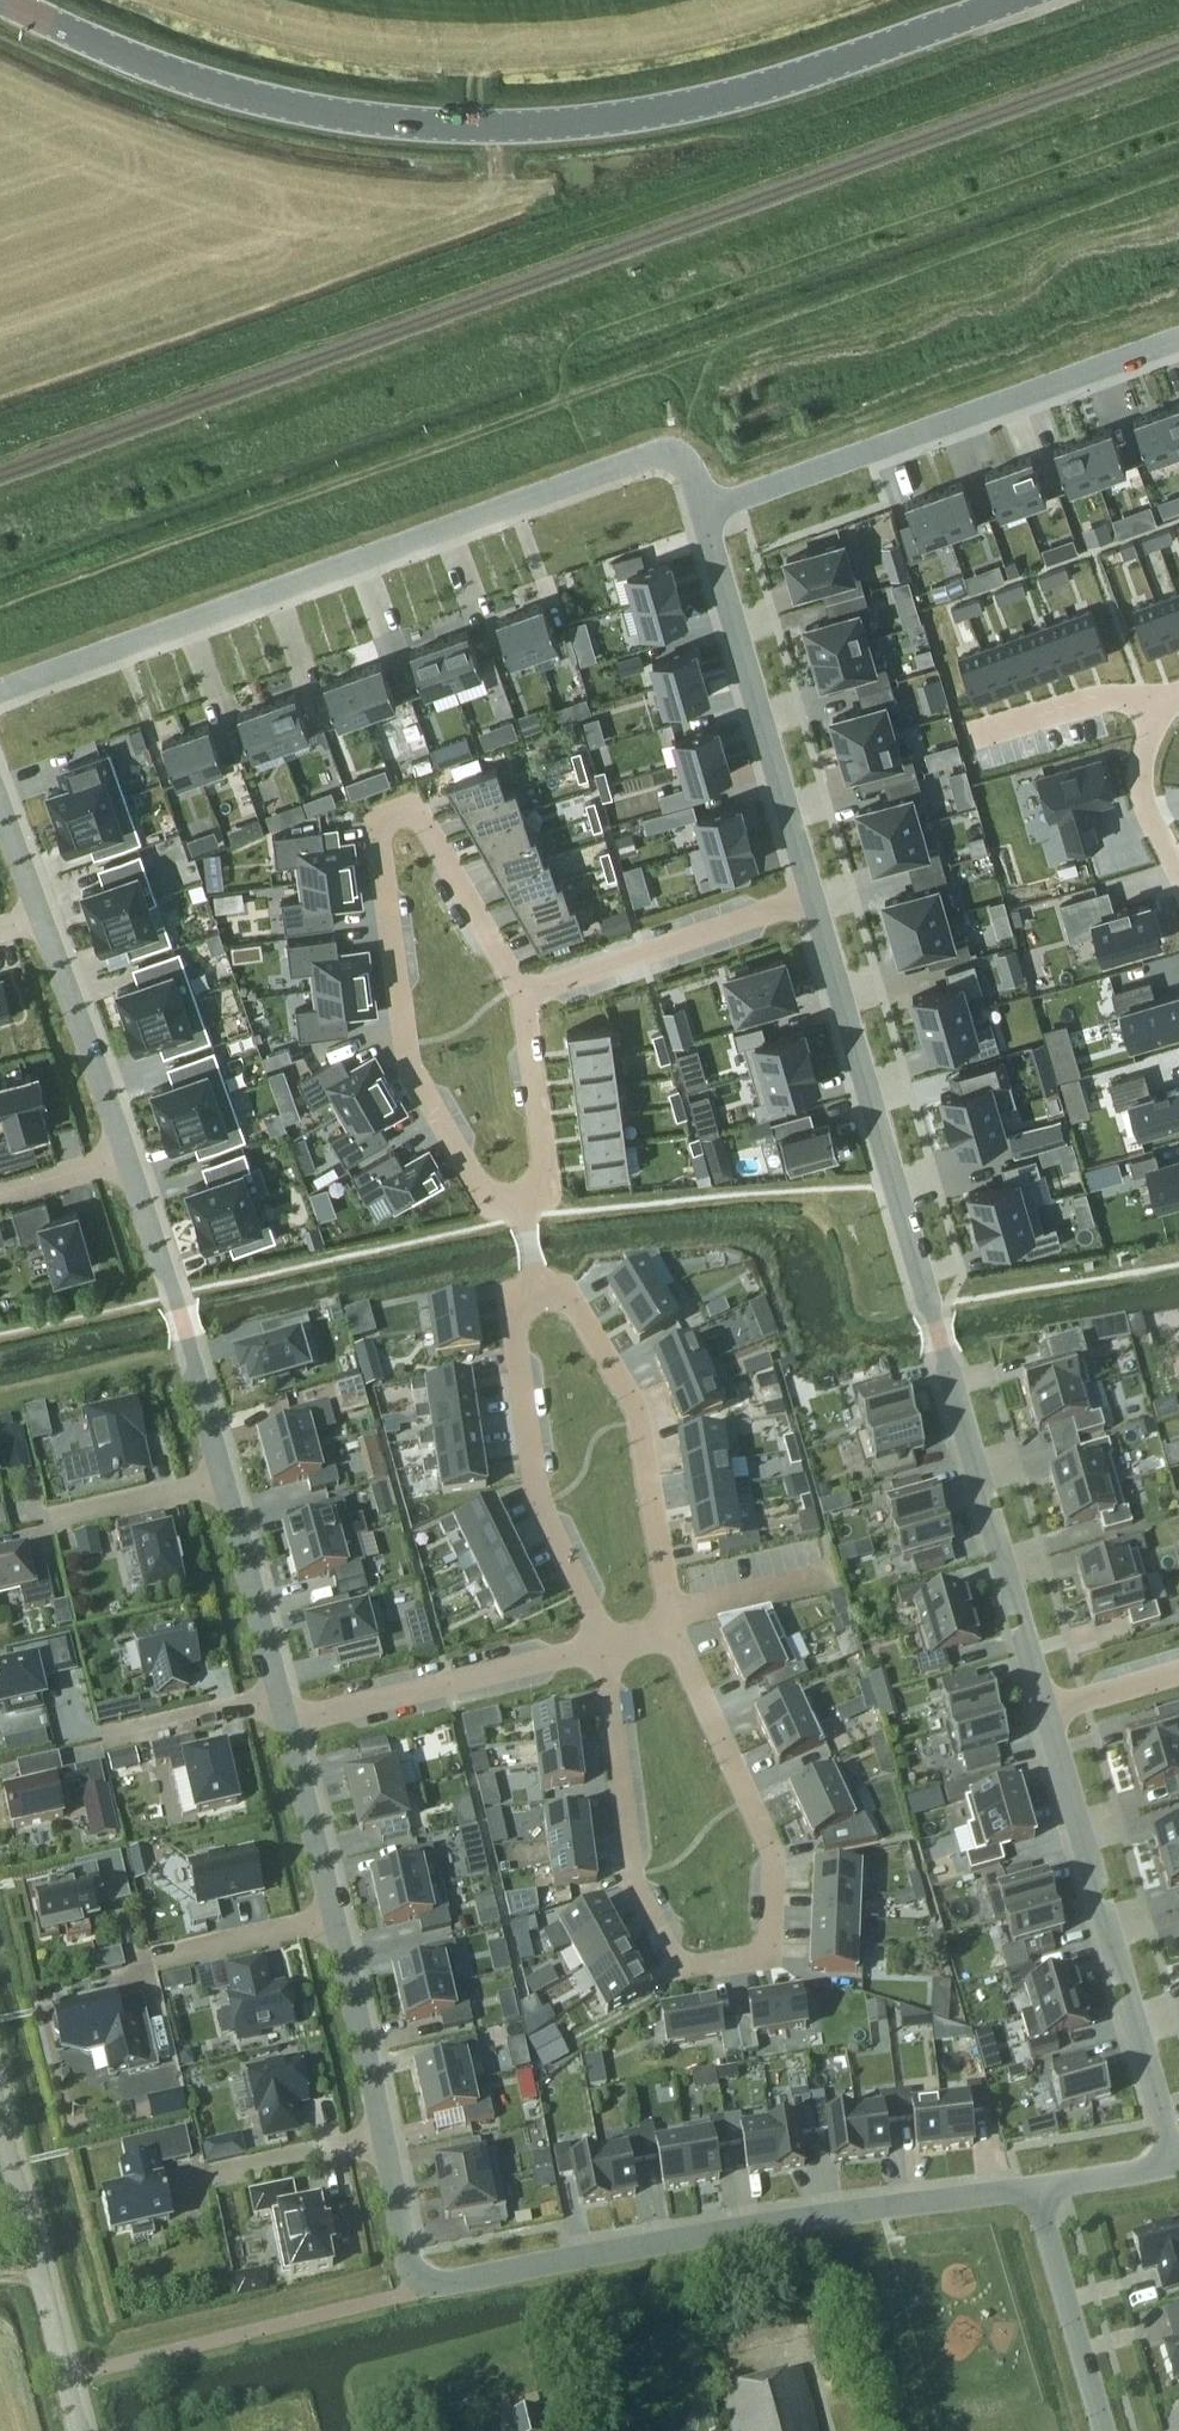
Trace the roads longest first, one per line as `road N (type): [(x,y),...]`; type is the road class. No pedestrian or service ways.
road 1 (secondary): [(1028,0),(751,95),(521,126),(340,112),(174,69),(10,0)]
road 2 (residential): [(1046,1709),(811,901)]
road 3 (residential): [(708,509),(685,465),(649,457),(0,691)]
road 4 (residential): [(611,1652),(631,1882),(649,1926),(676,1961),(704,1972),(760,1960),(772,1905),(767,1856),(669,1624)]
road 5 (residential): [(384,2139),(409,2254),(420,2270),(447,2282),(911,2202),(1036,2189)]
road 6 (residential): [(526,995),(426,825),(406,817),(388,824),(378,842),(410,1072),(473,1175),(523,1214)]
road 7 (residential): [(708,509),(1178,338)]
road 8 (residential): [(1175,2164),(1046,1709)]
road 9 (residential): [(811,901),(708,509)]
road 10 (residential): [(533,1272),(515,1335),(543,1500),(611,1652)]
road 11 (residential): [(669,1624),(639,1411),(579,1311),(533,1272)]
road 12 (residential): [(127,1155),(225,1480)]
road 13 (residential): [(286,1722),(611,1652)]
road 14 (unclassified): [(78,2430),(0,2124)]
road 15 (residential): [(811,901),(526,995)]
road 16 (residential): [(40,915),(127,1155)]
road 17 (residential): [(1107,2430),(1036,2189)]
road 18 (residential): [(333,1918),(384,2139)]
road 19 (residential): [(225,1480),(280,1697)]
road 20 (residential): [(523,1214),(542,1154),(526,995)]
road 21 (residential): [(964,738),(1104,696),(1168,700)]
road 22 (residential): [(286,1722),(333,1918)]
road 23 (residential): [(1178,878),(1147,819),(1140,778),(1145,739),(1168,700)]
road 24 (residential): [(105,1737),(280,1697)]
road 25 (residential): [(159,1961),(333,1918)]
road 26 (residential): [(57,1519),(225,1480)]
road 27 (residential): [(217,2178),(384,2139)]
road 28 (residential): [(669,1624),(689,1609),(826,1576)]
road 29 (residential): [(1036,2189),(1175,2164)]
road 30 (residential): [(1046,1709),(1178,1671)]
road 31 (residential): [(0,1195),(127,1155)]

